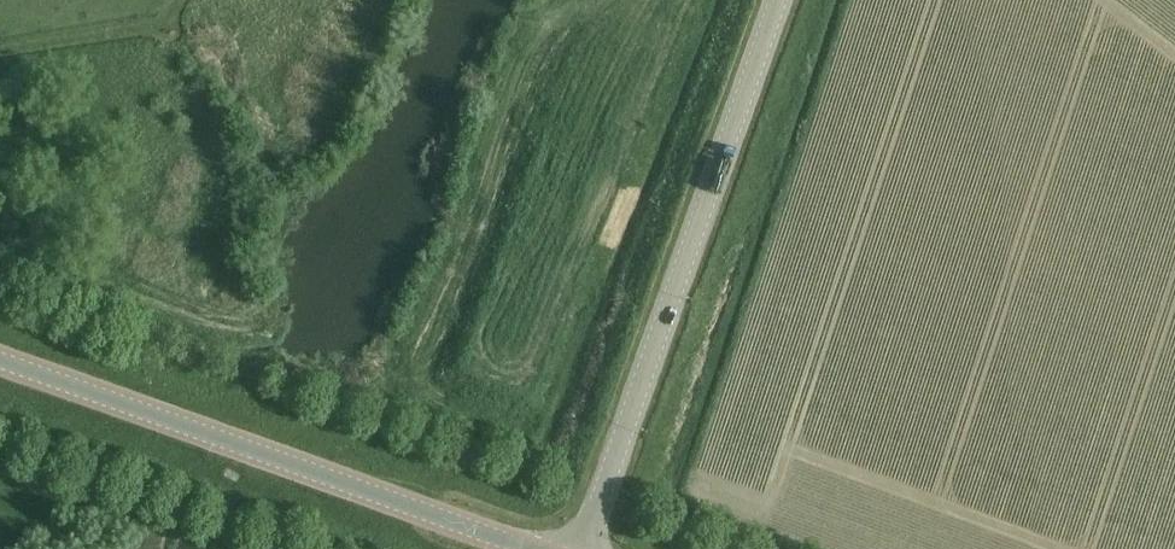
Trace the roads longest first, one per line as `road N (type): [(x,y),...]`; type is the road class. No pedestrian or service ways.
road 1 (tertiary): [(581,548),(780,0)]
road 2 (tertiary): [(524,548),(0,361)]

